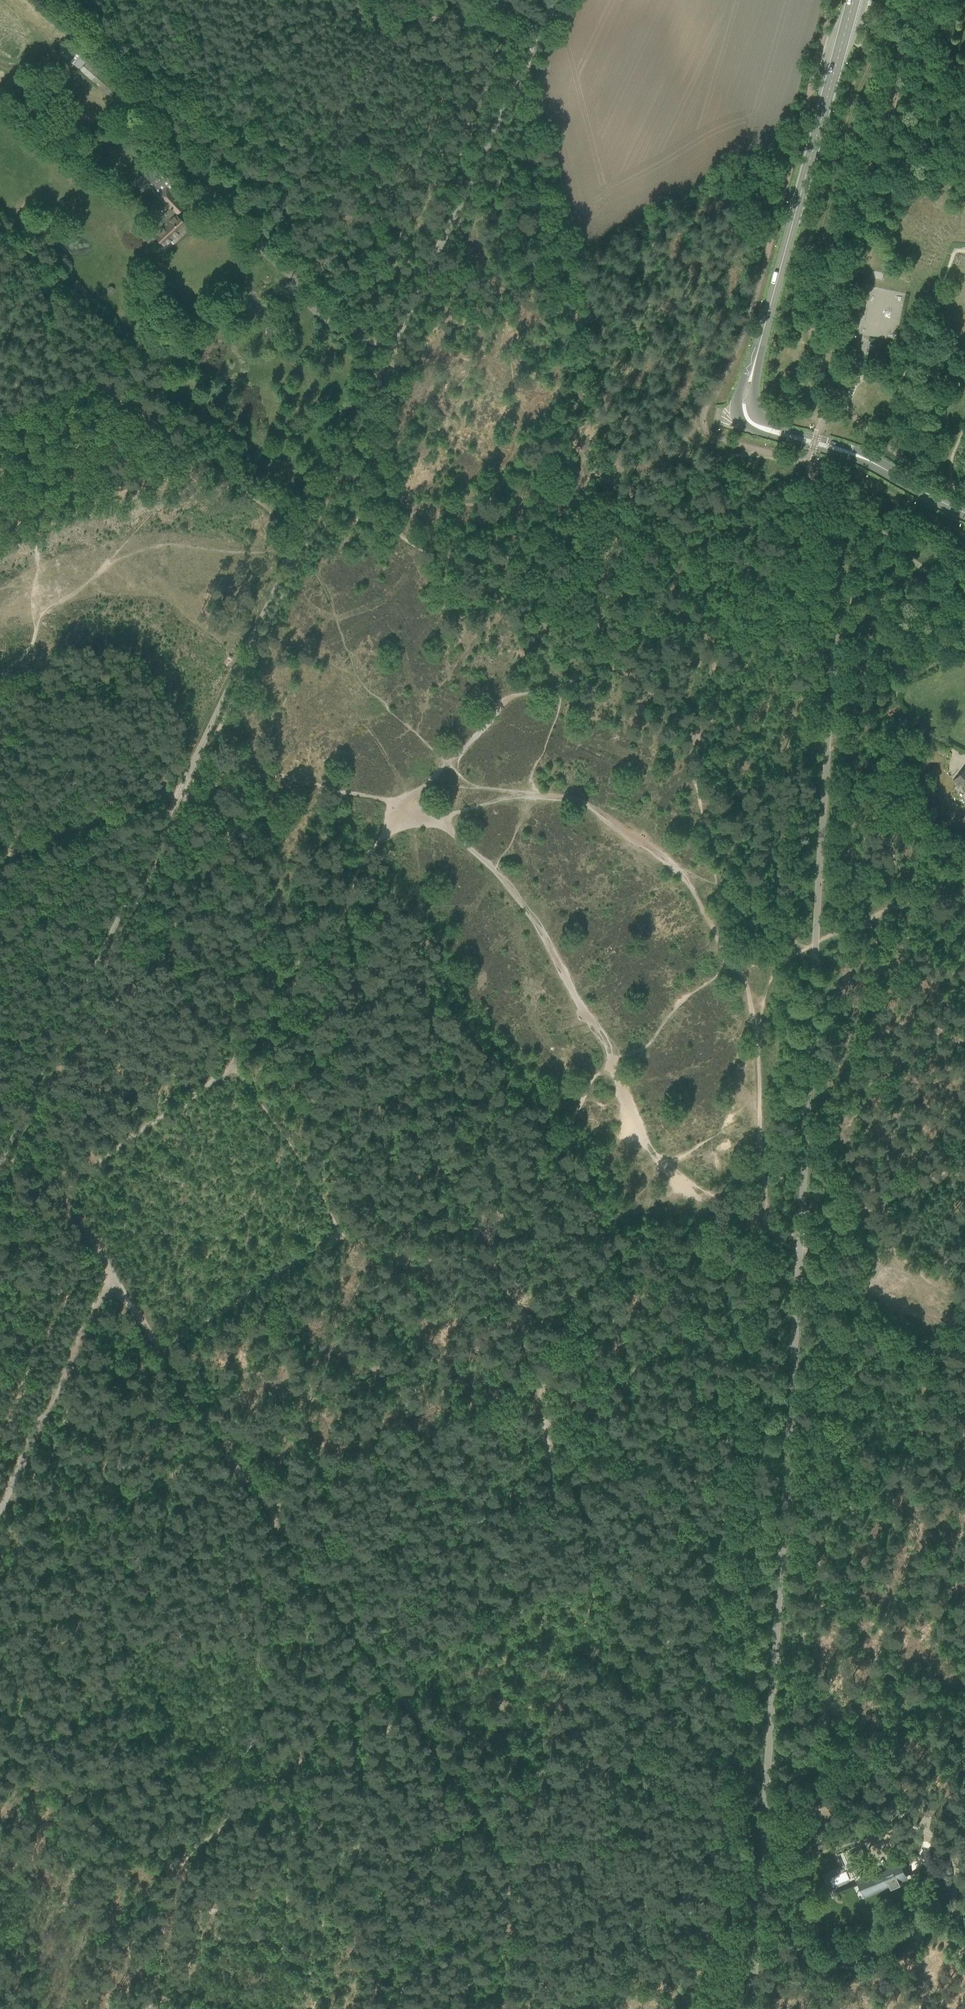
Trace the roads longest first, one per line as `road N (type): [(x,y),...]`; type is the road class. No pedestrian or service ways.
road 1 (track): [(65,1187),(236,1067),(347,905),(358,867),(378,841),(421,822),(528,794),(586,802),(679,868),(727,950)]
road 2 (track): [(587,1578),(625,1566),(671,1536),(710,1493),(868,1493),(903,1516),(964,1610)]
road 3 (track): [(447,1174),(201,798)]
road 4 (track): [(437,818),(532,911),(589,1024),(613,1052),(642,1148),(665,1170)]
road 5 (track): [(149,2008),(182,1856),(384,1676)]
road 6 (track): [(351,1622),(112,1277)]
road 7 (unclassified): [(386,356),(557,0)]
road 8 (secondary): [(754,363),(852,0)]
road 9 (track): [(29,1125),(191,787)]
road 10 (track): [(587,1578),(550,1503),(535,1372),(483,1234)]
road 11 (track): [(384,1676),(507,1856),(506,1926)]
road 12 (track): [(727,950),(755,1025),(769,1230)]
road 13 (track): [(361,519),(602,657)]
road 14 (track): [(191,787),(308,538)]
road 15 (track): [(112,1277),(0,1514)]
road 16 (track): [(717,459),(666,597),(602,657)]
road 17 (track): [(587,1578),(665,1699),(722,1767)]
road 18 (track): [(581,266),(624,488)]
road 19 (track): [(384,1676),(587,1578)]
road 20 (track): [(964,1325),(899,1310),(809,1245),(769,1230)]
road 21 (track): [(611,1377),(620,1333),(641,1306),(752,1220)]
road 22 (track): [(0,1742),(177,1869)]
road 23 (track): [(165,1356),(339,1231)]
road 24 (track): [(201,798),(283,776),(400,803)]
road 25 (track): [(530,73),(581,266)]
road 26 (track): [(0,851),(182,785)]
road 27 (track): [(602,657),(566,684),(509,700),(447,764)]
road 28 (track): [(308,538),(392,364)]
road 29 (track): [(790,956),(964,876)]
road 30 (track): [(793,1763),(866,1747),(964,1691)]
road 31 (track): [(300,535),(155,421)]
road 32 (track): [(534,48),(466,22),(389,13),(366,0)]
road 33 (secondary): [(754,363),(739,393),(743,422),(845,452)]
road 34 (secondary): [(845,452),(761,421),(753,407),(754,363)]
road 35 (track): [(339,1231),(361,1241),(436,1229),(483,1234)]
road 36 (track): [(624,488),(641,589),(637,622)]
road 37 (secondary): [(964,514),(845,452)]
road 38 (track): [(602,657),(698,737)]
road 39 (track): [(665,1170),(769,1230)]

